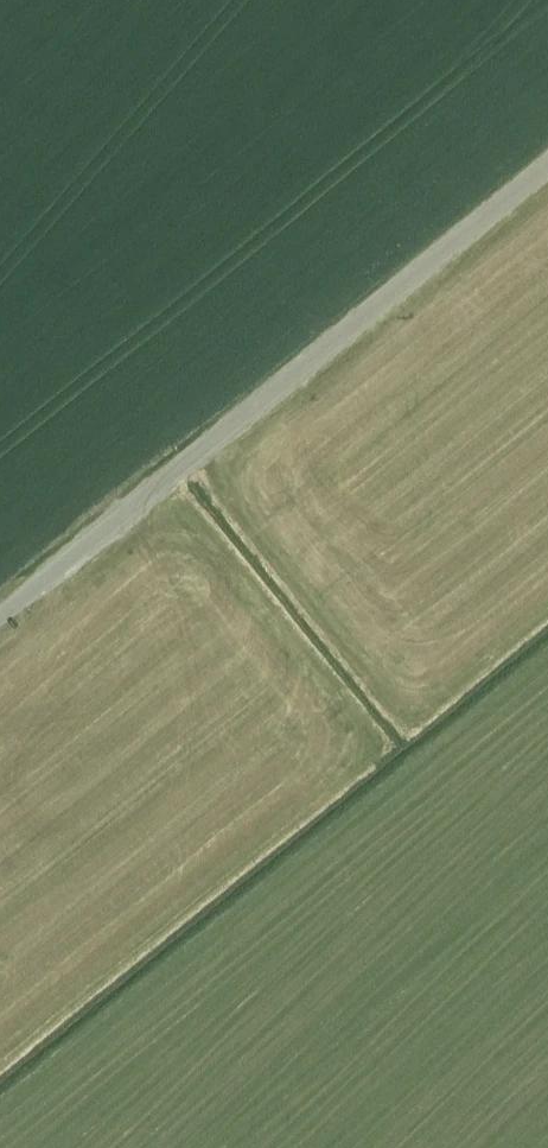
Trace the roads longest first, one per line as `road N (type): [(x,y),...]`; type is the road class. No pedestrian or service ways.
road 1 (unclassified): [(0,618),(547,169)]

